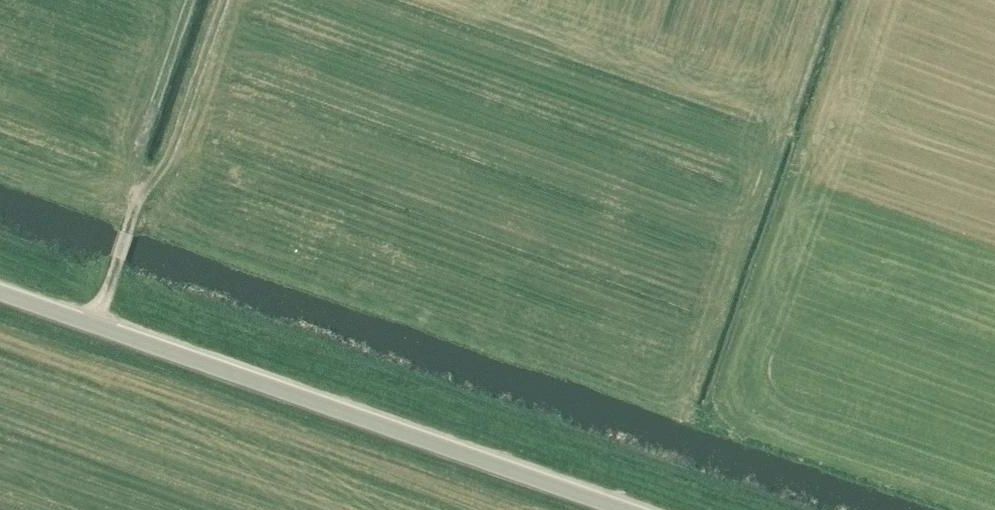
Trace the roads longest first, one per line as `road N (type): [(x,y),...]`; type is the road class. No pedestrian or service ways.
road 1 (unclassified): [(632,509),(0,289)]

